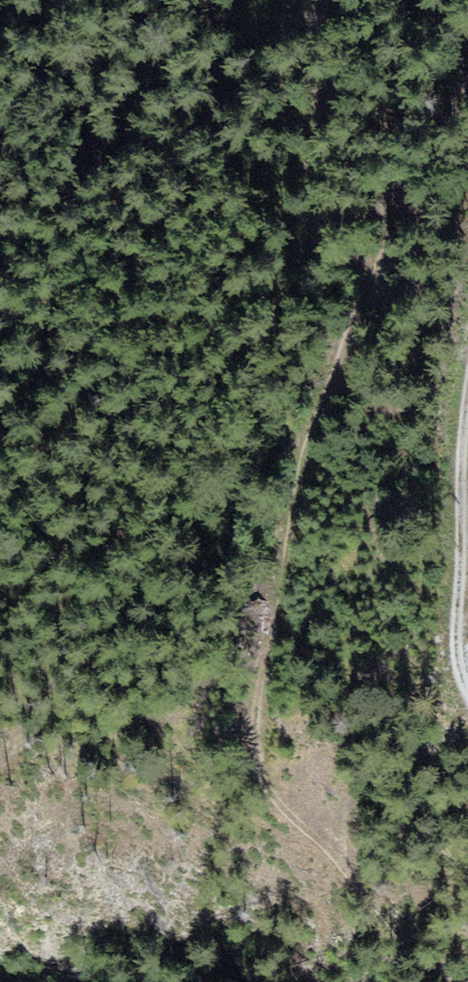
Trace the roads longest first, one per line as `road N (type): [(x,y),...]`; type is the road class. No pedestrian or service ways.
road 1 (track): [(467,979),(427,969),(270,789),(258,759),(256,693),(300,464),(375,265),(467,80)]
road 2 (track): [(467,687),(450,617),(467,354)]

